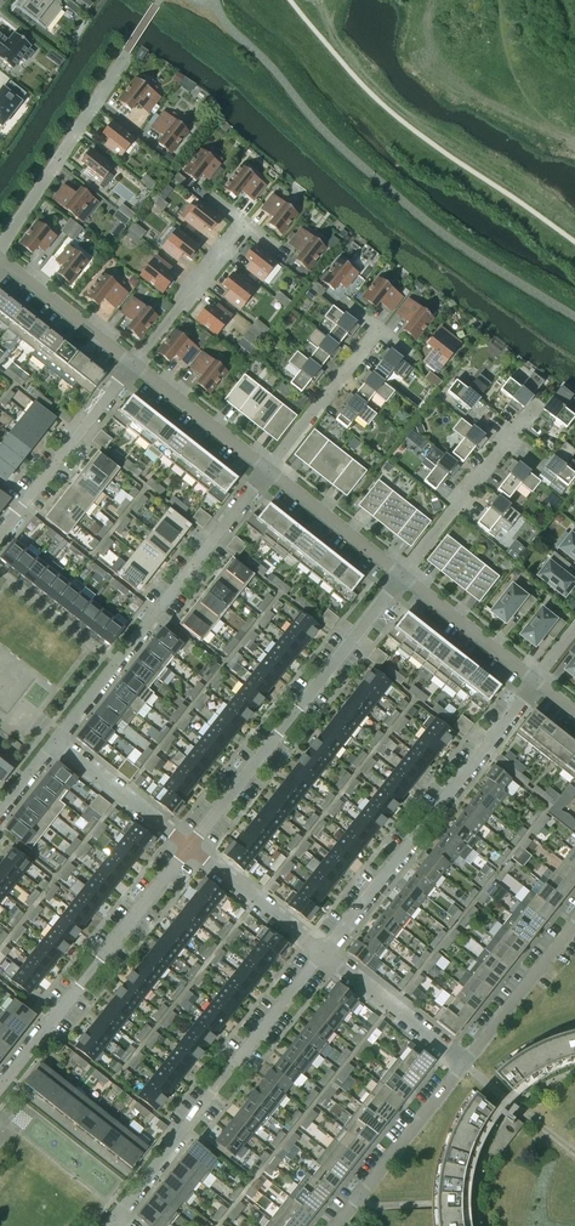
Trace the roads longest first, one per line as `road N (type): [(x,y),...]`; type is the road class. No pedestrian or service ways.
road 1 (residential): [(55,744),(267,470)]
road 2 (residential): [(189,849),(400,577)]
road 3 (residential): [(324,954),(536,684)]
road 4 (residential): [(113,1221),(324,954)]
road 5 (residential): [(0,1091),(189,849)]
road 6 (residential): [(0,241),(125,52)]
road 7 (residential): [(0,537),(134,365)]
road 8 (residential): [(336,1225),(463,1064)]
road 9 (residential): [(400,577),(516,432)]
road 10 (residential): [(267,470),(381,331)]
road 11 (residential): [(463,1064),(574,923)]
road 12 (residential): [(134,365),(247,226)]
road 13 (residential): [(463,1064),(324,954)]
road 14 (residential): [(536,684),(400,577)]
road 15 (residential): [(134,365),(0,258)]
road 16 (residential): [(324,954),(189,849)]
road 17 (residential): [(400,577),(267,470)]
road 18 (residential): [(189,849),(55,744)]
road 19 (residential): [(267,470),(134,365)]

